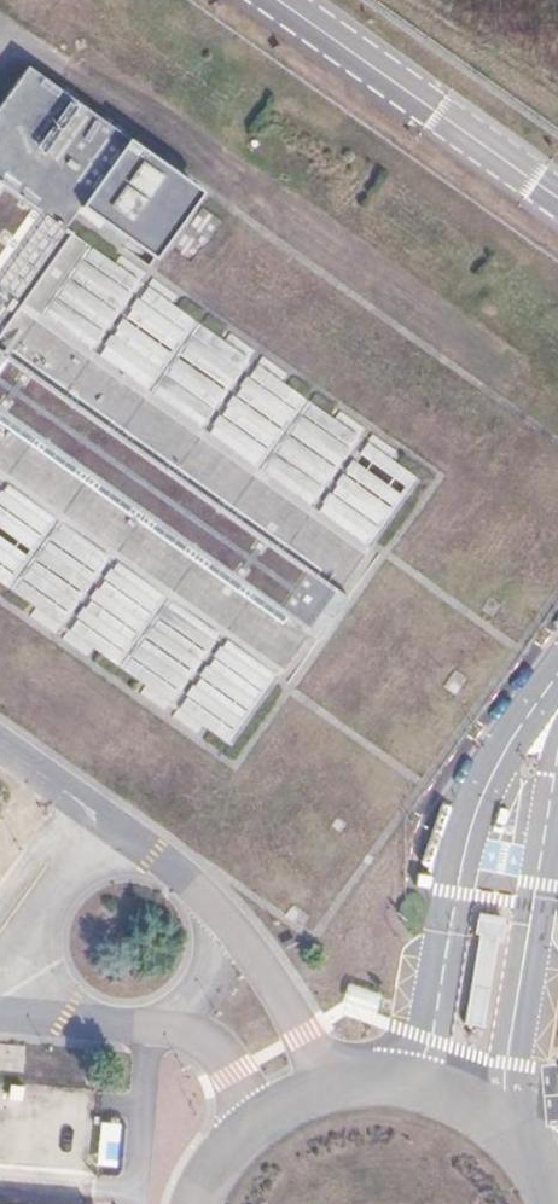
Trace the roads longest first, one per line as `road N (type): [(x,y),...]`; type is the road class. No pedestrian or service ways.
road 1 (unclassified): [(557,199),(276,0)]

